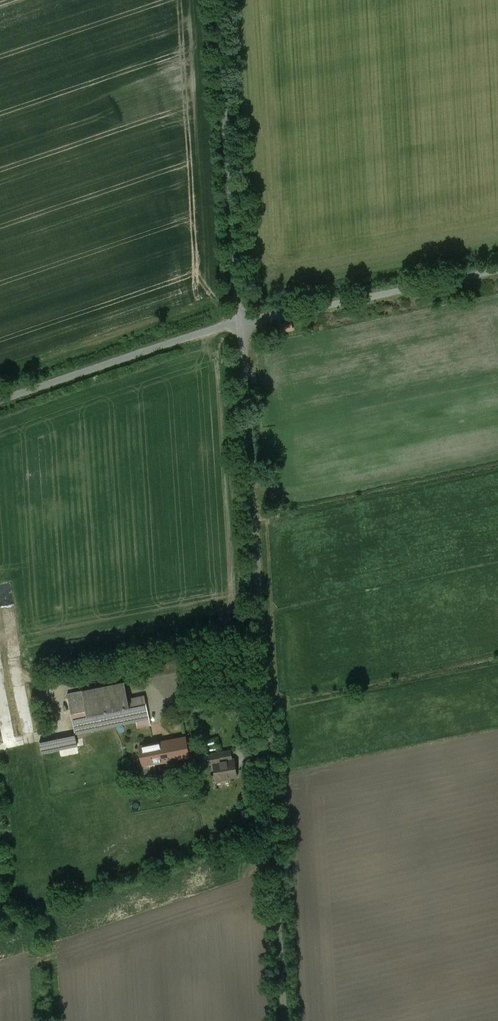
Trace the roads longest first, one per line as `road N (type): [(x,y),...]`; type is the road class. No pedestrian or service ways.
road 1 (unclassified): [(240,323),(285,1020)]
road 2 (unclassified): [(218,0),(240,323)]
road 3 (unclassified): [(240,323),(497,270)]
road 4 (unclassified): [(0,401),(240,323)]

